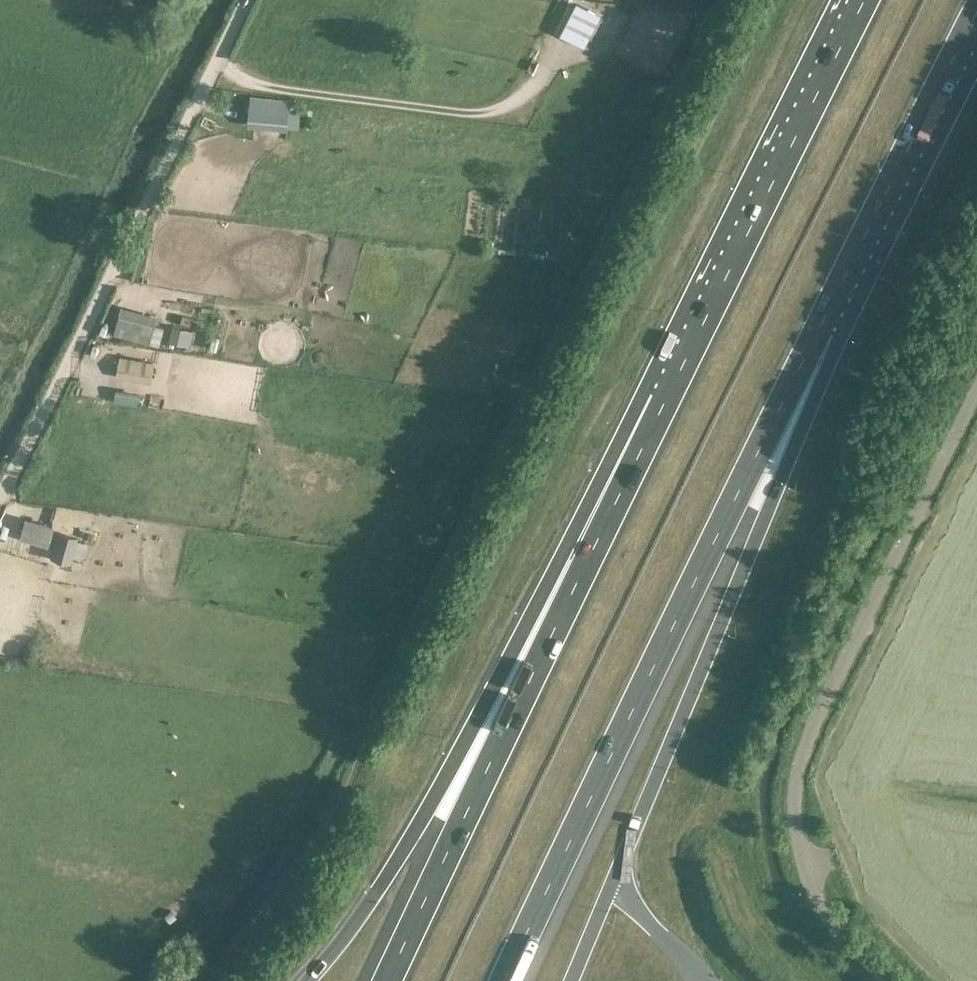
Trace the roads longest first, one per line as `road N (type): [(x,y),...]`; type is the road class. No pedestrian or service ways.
road 1 (motorway): [(507,980),(823,321)]
road 2 (motorway): [(667,400),(573,538),(399,864),(311,980)]
road 3 (unclassified): [(886,980),(835,928),(810,882),(796,821),(798,766),(976,397)]
road 4 (motorway): [(667,400),(391,980)]
road 5 (motorway): [(620,866),(785,470),(823,321)]
road 6 (track): [(0,496),(244,0)]
road 7 (motorway): [(866,0),(667,400)]
road 8 (track): [(559,50),(528,97),(502,112),(476,115),(264,86),(215,63)]
road 9 (motorway): [(823,321),(976,21)]

